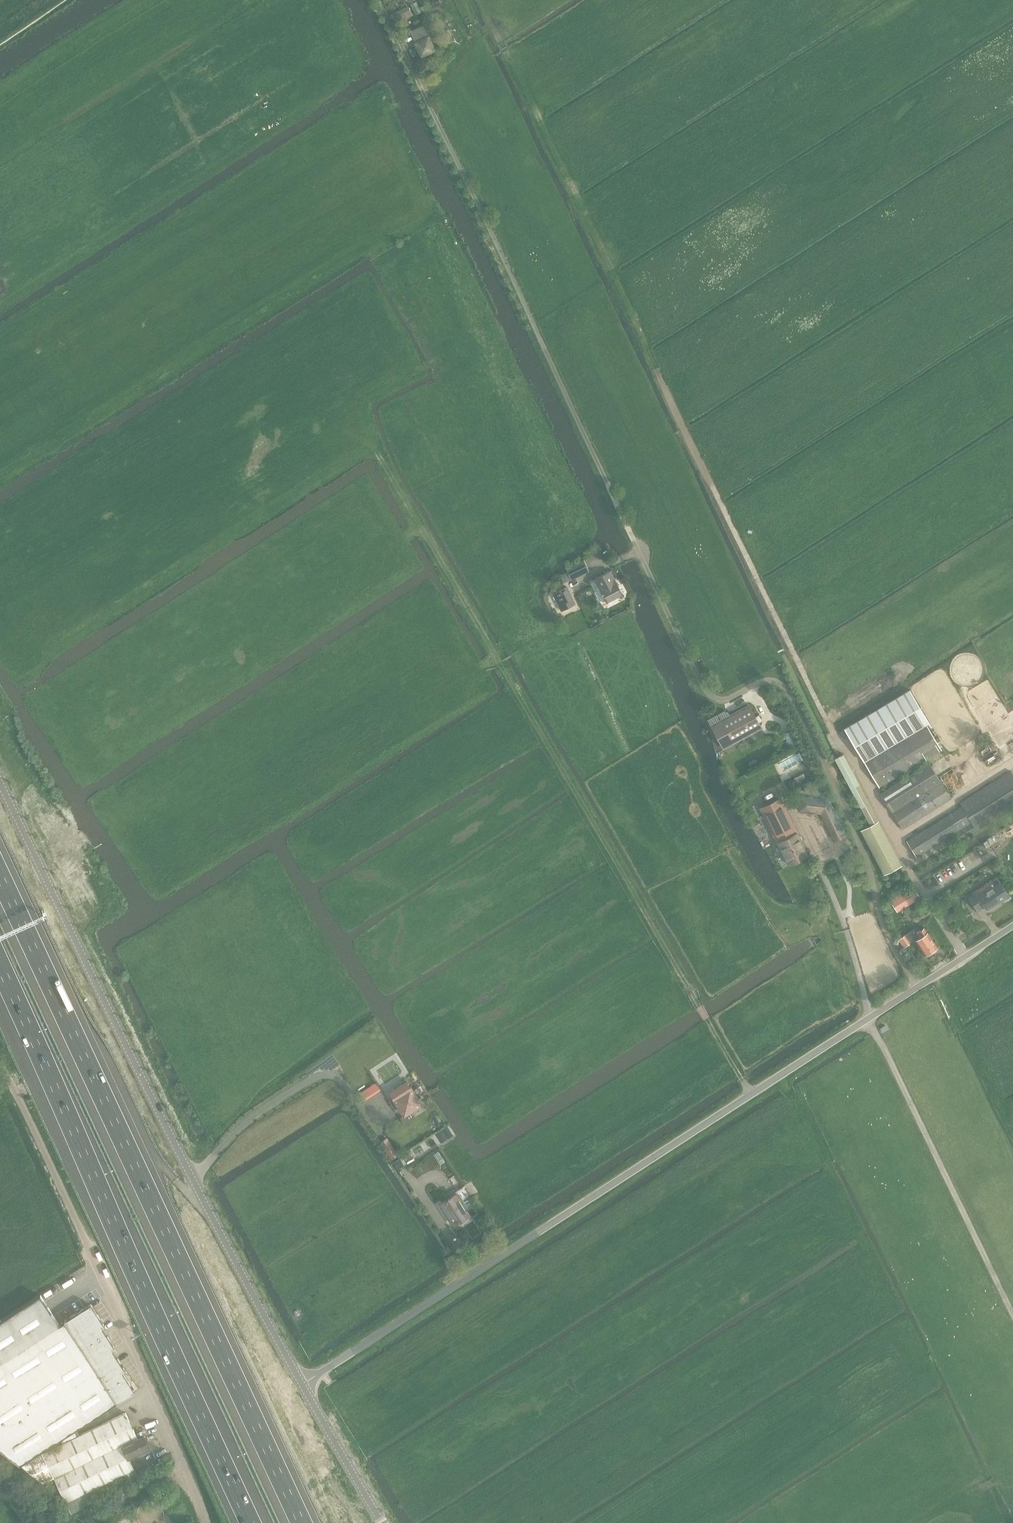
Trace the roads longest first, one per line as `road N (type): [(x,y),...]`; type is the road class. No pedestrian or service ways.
road 1 (unclassified): [(302,1385),(1012,924)]
road 2 (motorway): [(300,1522),(0,879)]
road 3 (unclassified): [(302,1385),(0,783)]
road 4 (motorway): [(0,974),(252,1522)]
road 5 (unclassified): [(206,1522),(0,1064)]
road 6 (unclassified): [(382,1522),(302,1385)]

